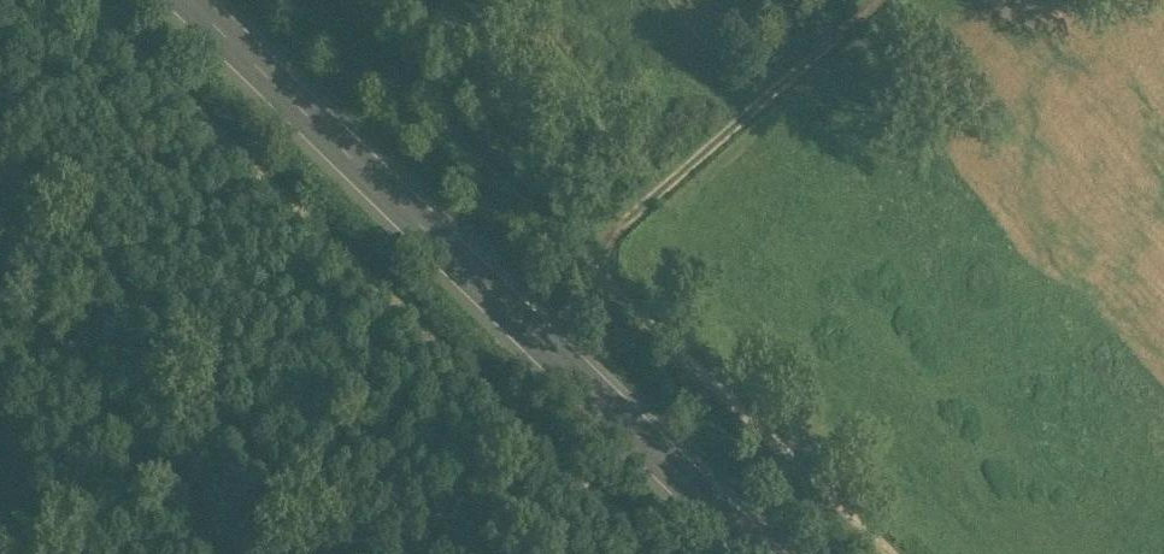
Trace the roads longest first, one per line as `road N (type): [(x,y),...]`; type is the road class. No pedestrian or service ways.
road 1 (track): [(312,0),(890,553)]
road 2 (track): [(645,553),(584,470),(77,0)]
road 3 (secondary): [(755,553),(187,0)]
road 4 (track): [(888,0),(583,258)]

